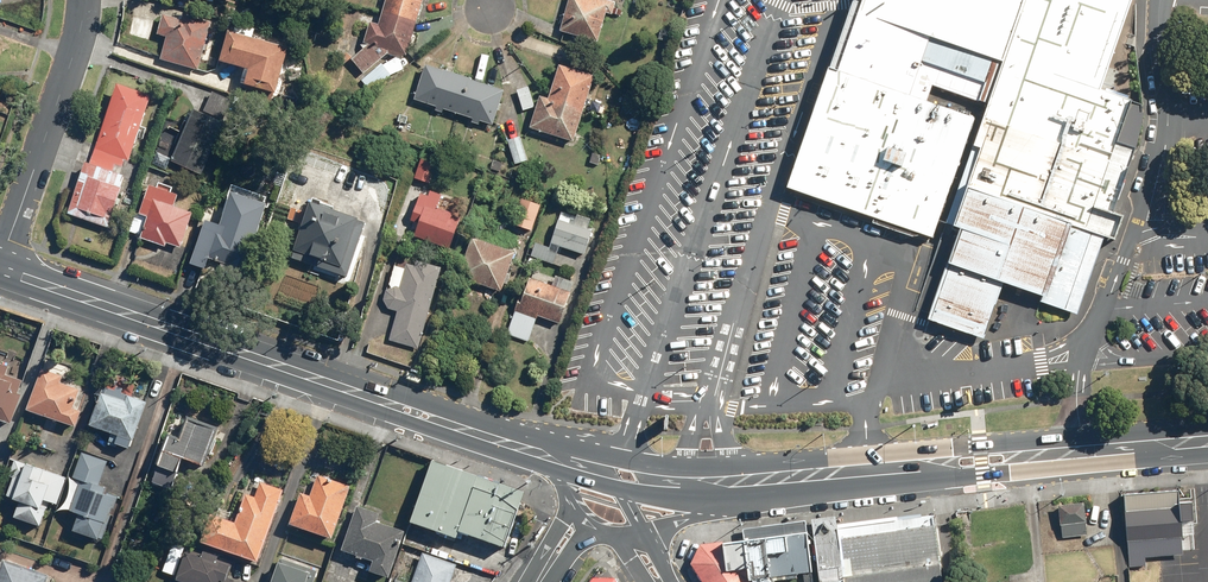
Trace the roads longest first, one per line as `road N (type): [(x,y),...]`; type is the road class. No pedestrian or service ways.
road 1 (primary): [(549,455),(1,269)]
road 2 (unclassified): [(1087,451),(1079,371),(1168,122),(1162,0)]
road 3 (primary): [(1087,451),(733,482)]
road 4 (tertiary): [(1,269),(81,29),(83,0)]
road 5 (primary): [(733,482),(606,470)]
road 6 (primary): [(1207,443),(1087,451)]

